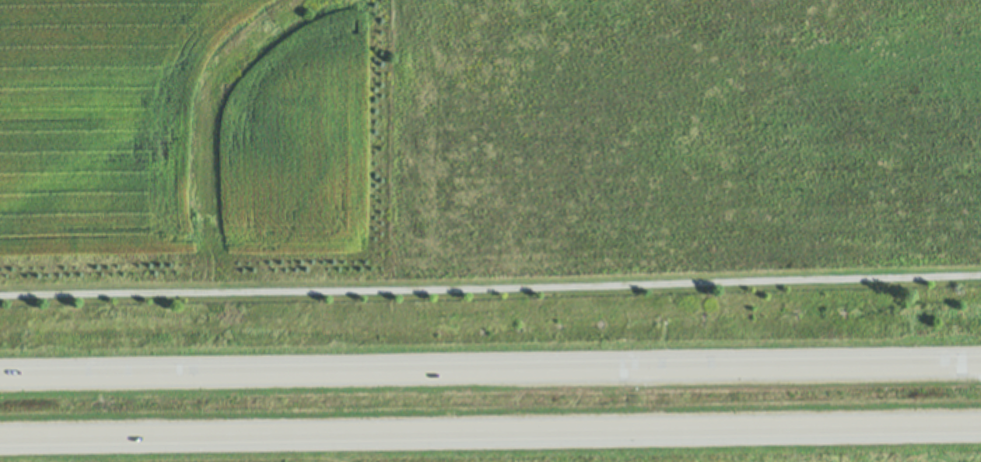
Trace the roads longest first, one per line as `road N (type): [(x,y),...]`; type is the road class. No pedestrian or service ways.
road 1 (motorway): [(980,365),(0,378)]
road 2 (motorway): [(0,434),(980,421)]

